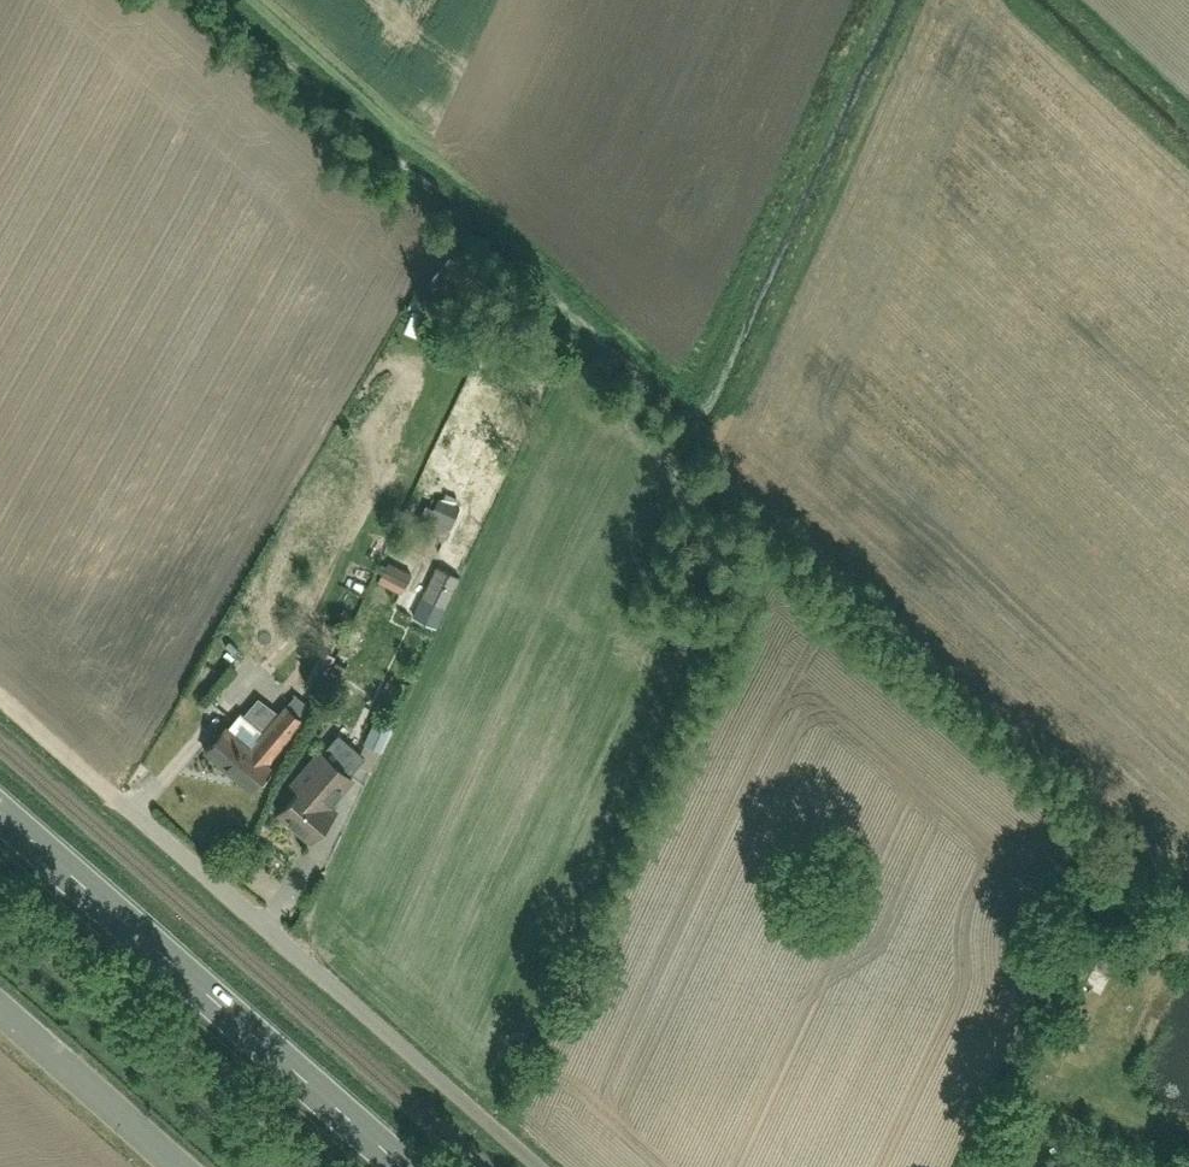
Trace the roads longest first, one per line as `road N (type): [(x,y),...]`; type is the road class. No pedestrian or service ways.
road 1 (unclassified): [(128,802),(536,1166)]
road 2 (primary): [(0,818),(399,1166)]
road 3 (residential): [(184,1166),(0,1009)]

